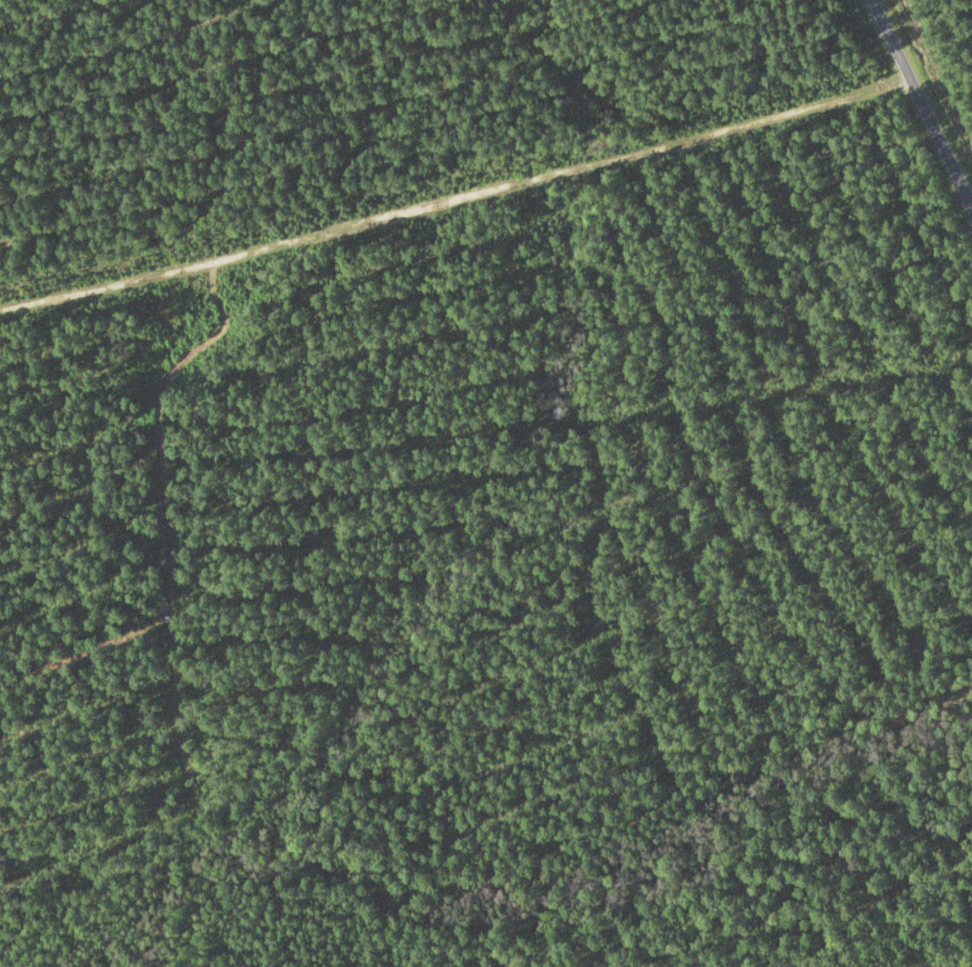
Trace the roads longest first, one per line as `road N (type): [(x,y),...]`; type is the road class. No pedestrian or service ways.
road 1 (residential): [(971,214),(877,0)]

